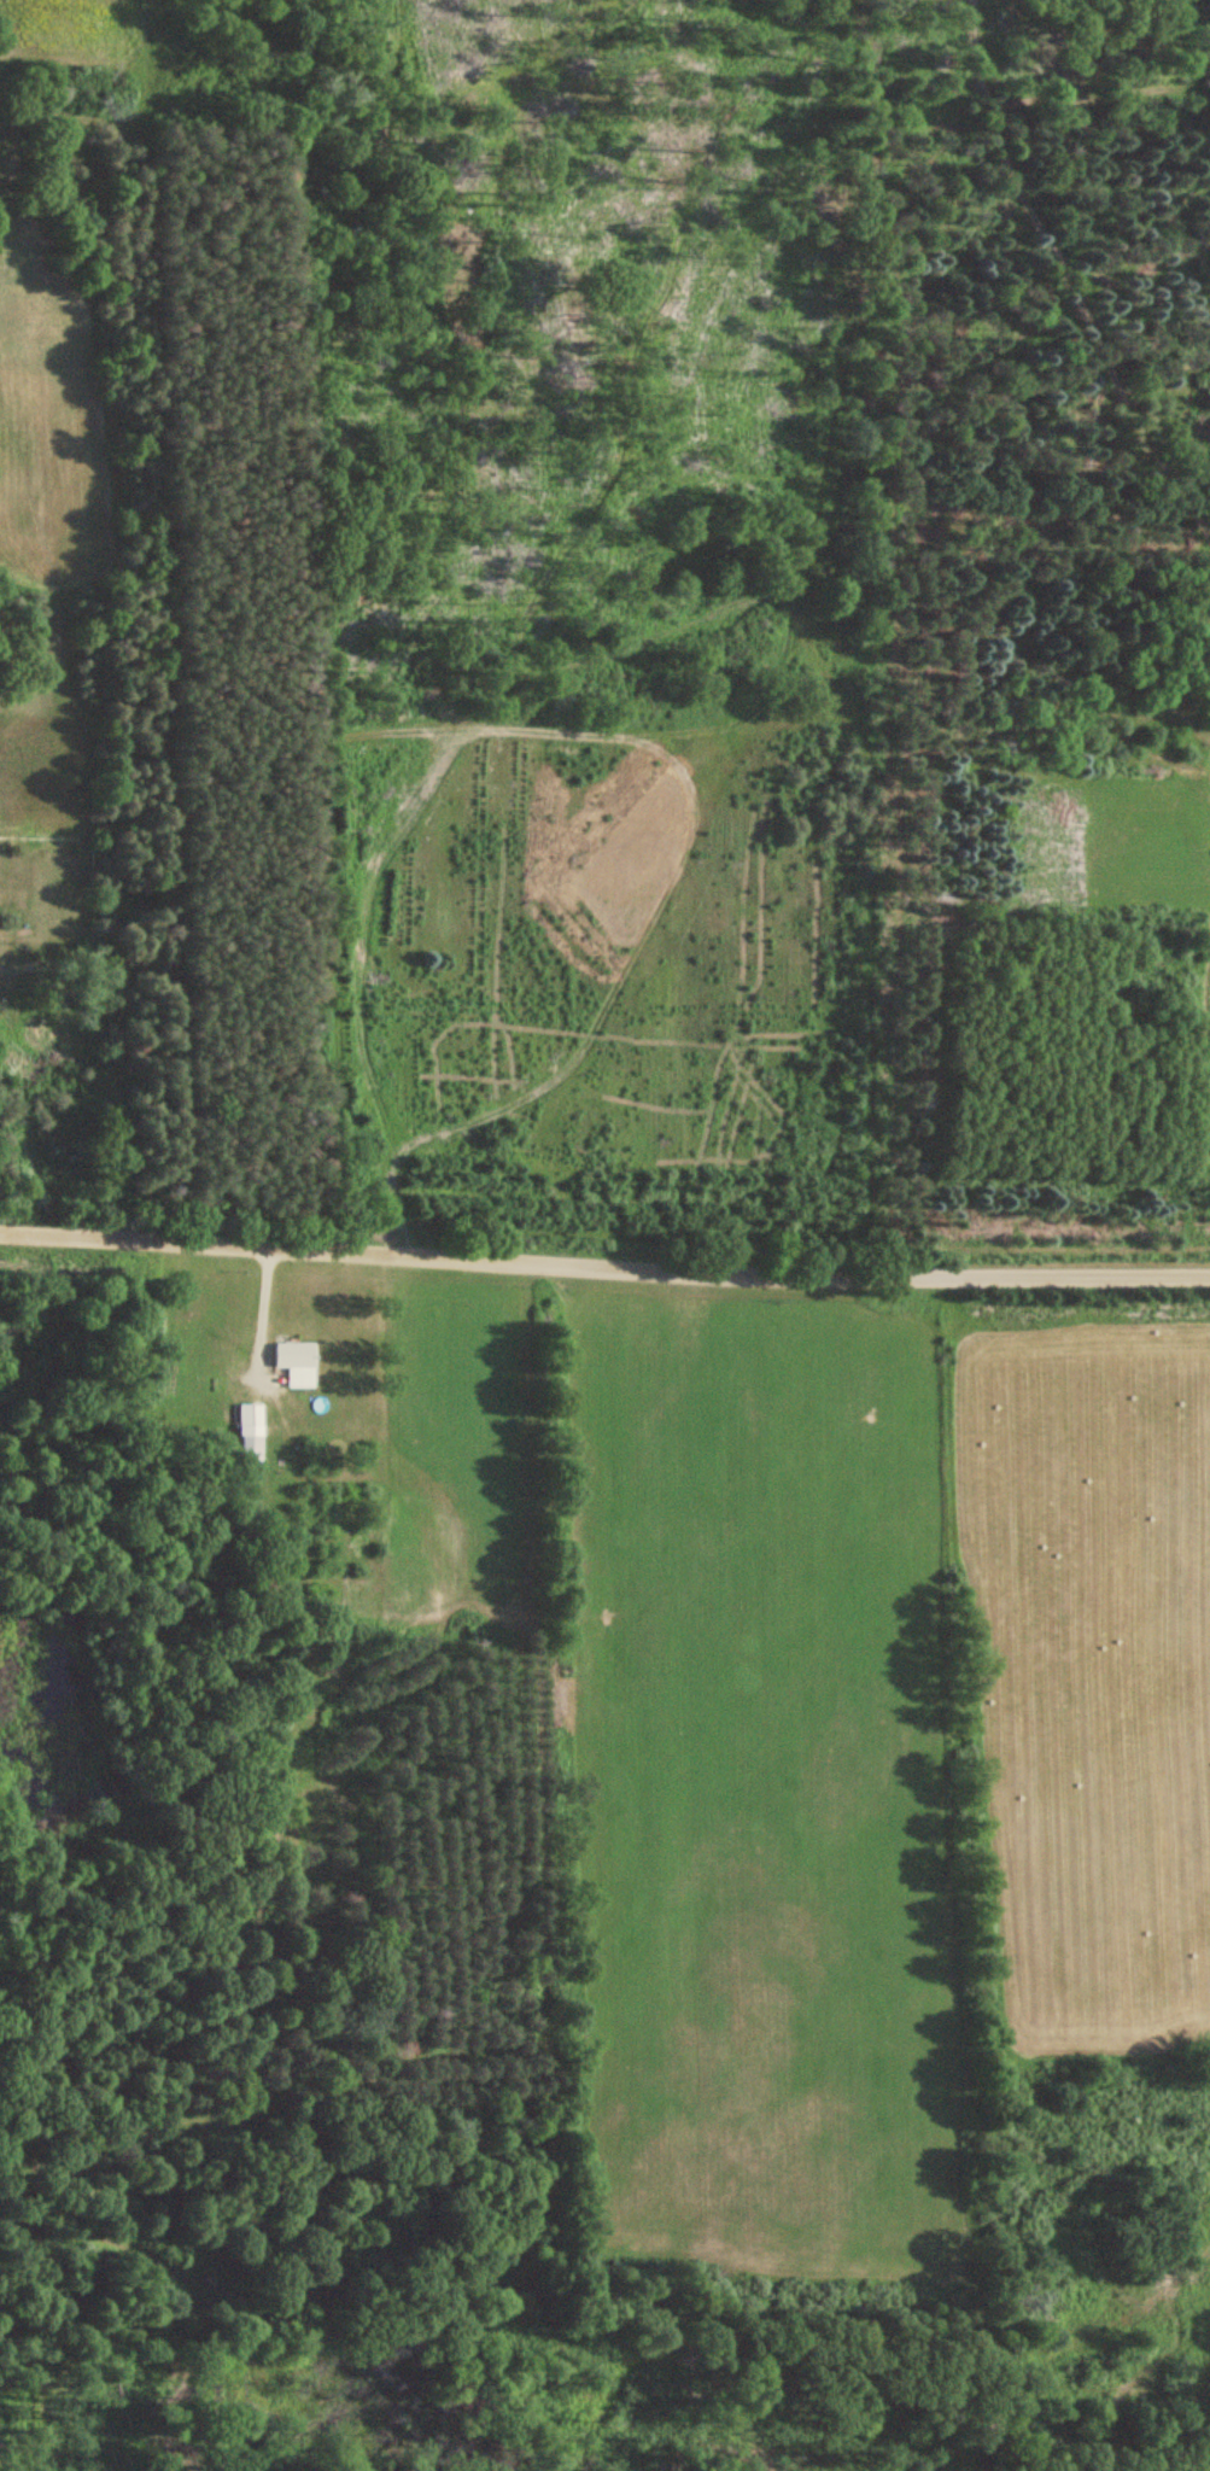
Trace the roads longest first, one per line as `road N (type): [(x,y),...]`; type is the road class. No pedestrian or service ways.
road 1 (residential): [(1209,1280),(860,1285),(0,1236)]

